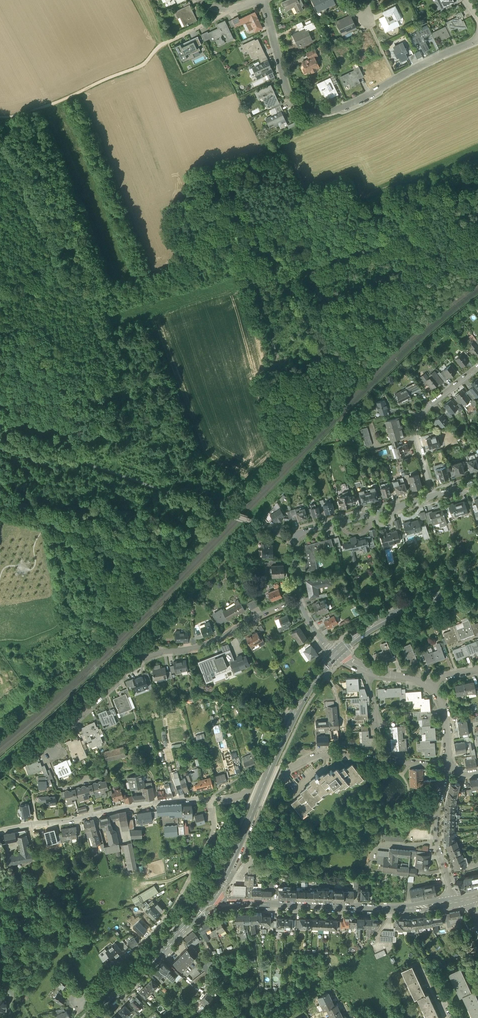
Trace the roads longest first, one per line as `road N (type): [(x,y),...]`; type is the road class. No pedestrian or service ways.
road 1 (residential): [(263,0),(290,98),(313,112),(358,101),(477,39)]
road 2 (residential): [(48,746),(147,656),(197,648),(301,601)]
road 3 (primary): [(336,654),(301,699),(227,871),(202,909)]
road 4 (residential): [(208,801),(213,827),(174,909),(76,1002)]
road 5 (residential): [(202,909),(453,903)]
road 6 (residential): [(447,770),(322,755),(240,797),(208,801)]
road 7 (residential): [(208,801),(131,805),(0,831)]
road 8 (track): [(0,114),(57,103),(142,66),(167,42)]
road 9 (primary): [(477,582),(376,624),(336,654)]
road 10 (residential): [(433,496),(418,421),(477,367)]
road 11 (primary): [(92,1017),(202,909)]
road 12 (residential): [(295,537),(433,496)]
road 13 (residential): [(447,770),(436,828),(453,903)]

